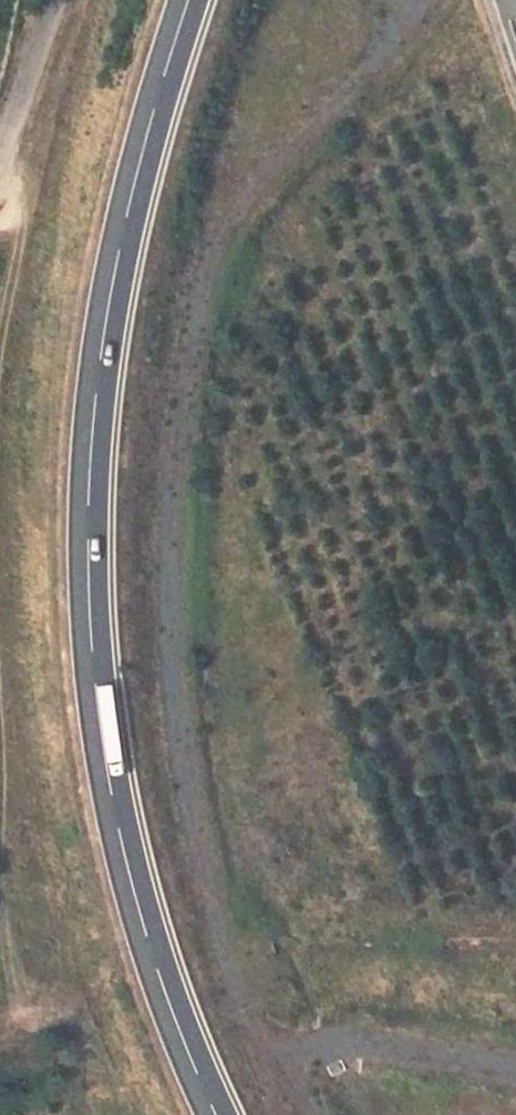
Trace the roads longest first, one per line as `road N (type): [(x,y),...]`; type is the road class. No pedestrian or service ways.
road 1 (motorway): [(195,0),(144,173),(107,357),(97,621),(139,880),(169,982),(226,1114)]
road 2 (unclassified): [(57,0),(0,158)]

